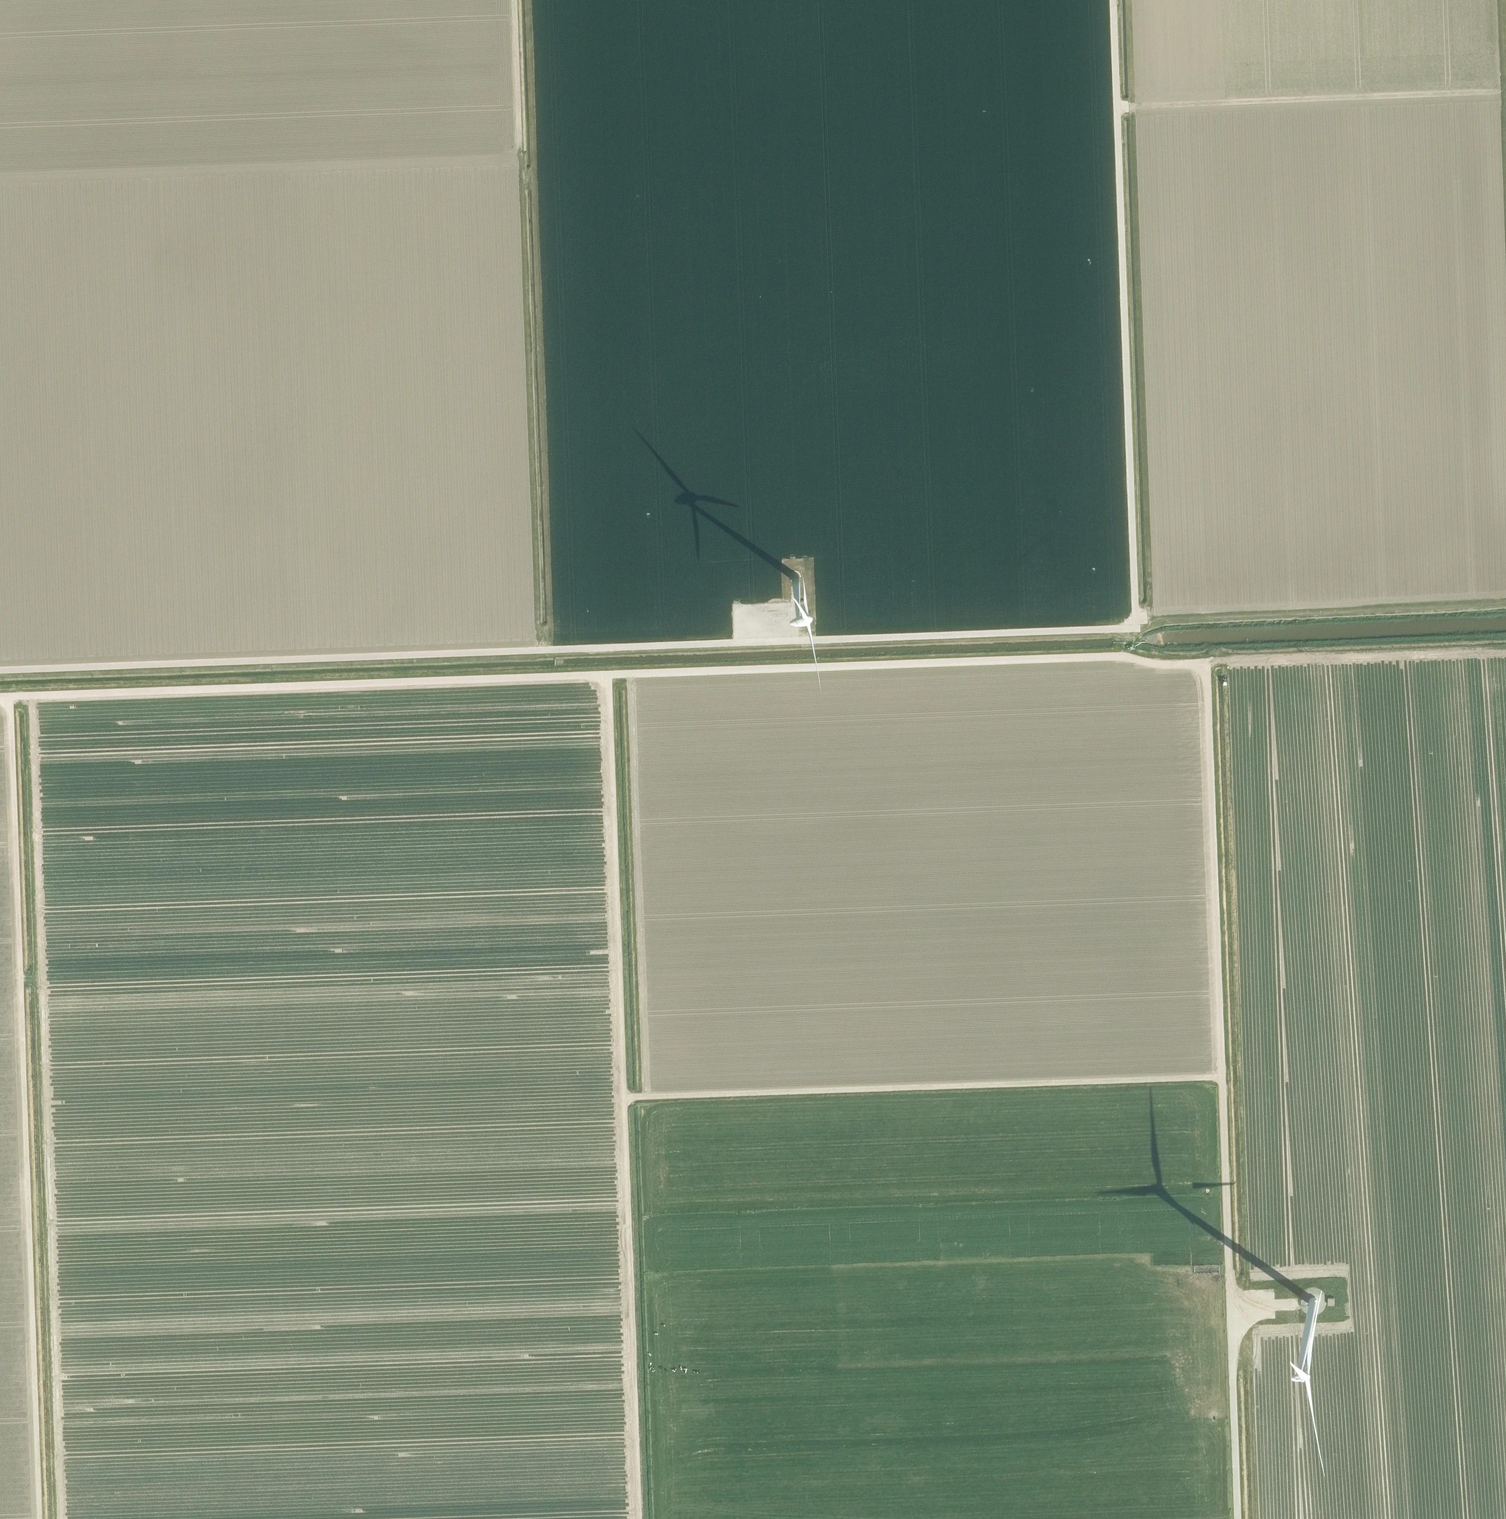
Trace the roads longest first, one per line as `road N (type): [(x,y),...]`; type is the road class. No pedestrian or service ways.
road 1 (track): [(1114,0),(1134,628)]

